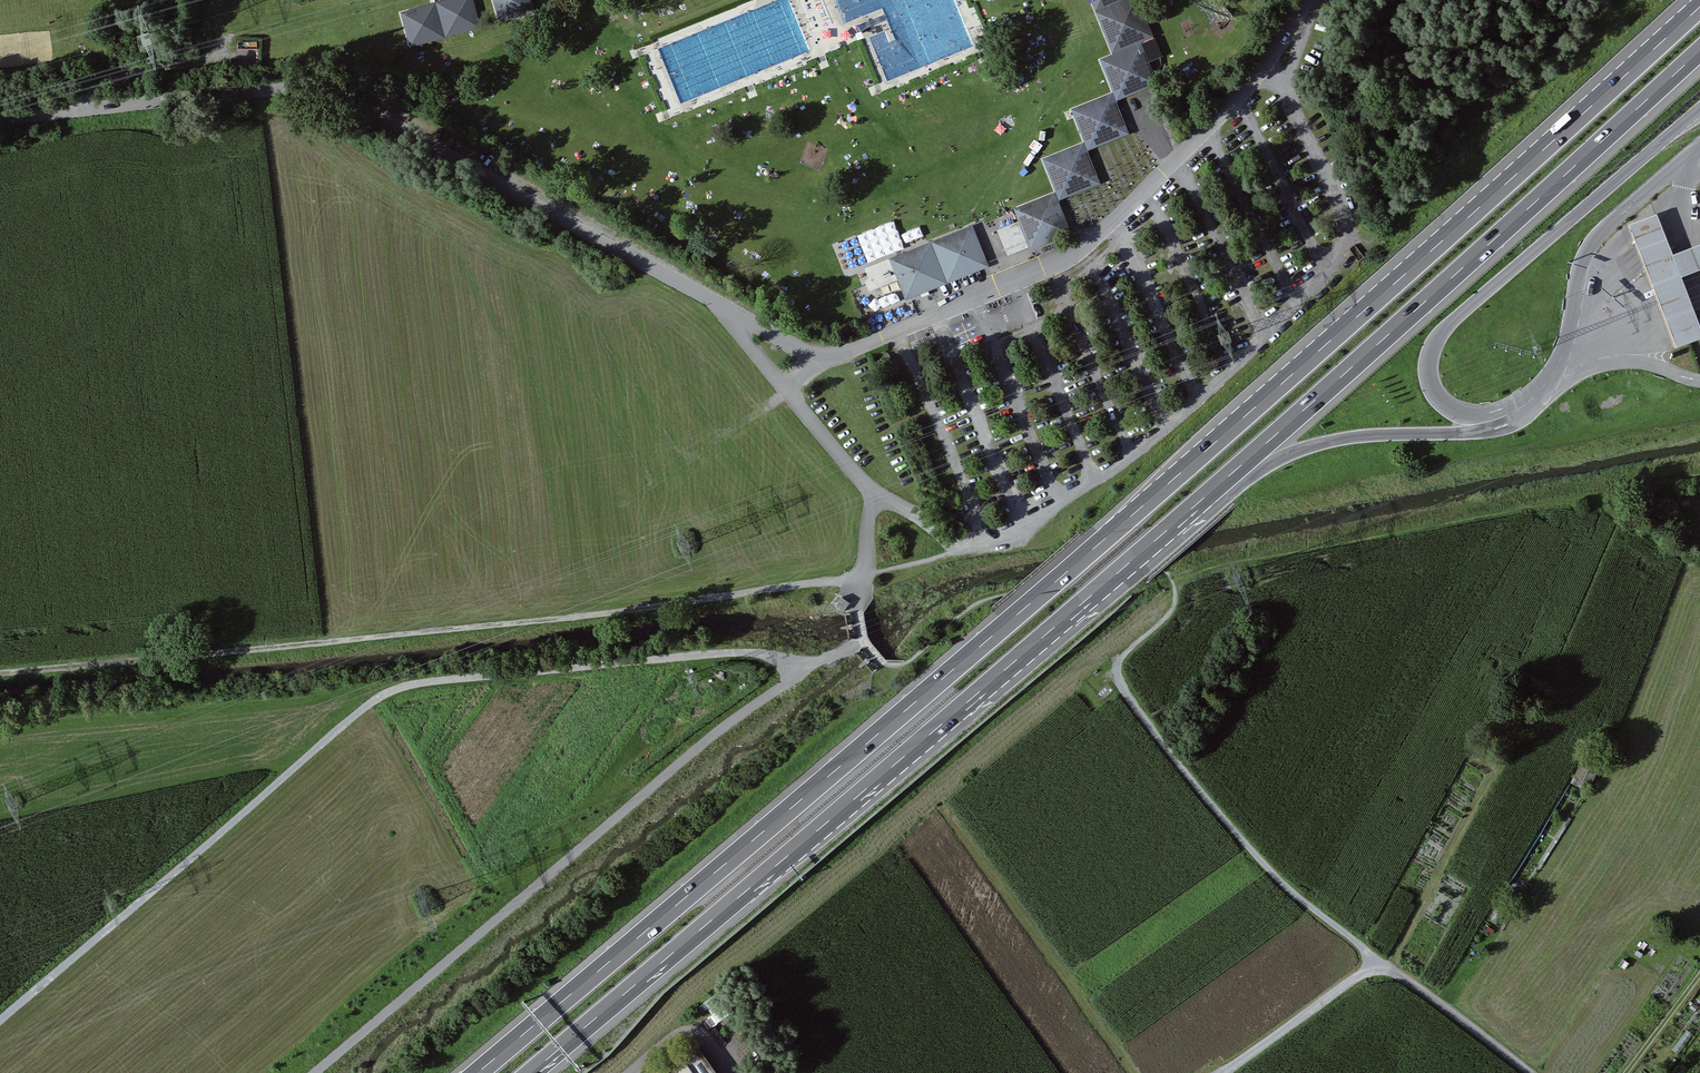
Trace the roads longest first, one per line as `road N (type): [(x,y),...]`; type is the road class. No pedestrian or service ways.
road 1 (motorway): [(1699,8),(1119,530),(480,1072)]
road 2 (unclassified): [(0,118),(253,90),(336,92),(809,353),(836,356),(1090,245),(1240,98),(1308,0)]
road 3 (track): [(866,640),(806,664),(736,650),(399,687),(341,727),(0,1022)]
road 4 (motorway): [(532,1072),(1216,488)]
road 5 (track): [(868,575),(532,620),(0,673)]
road 6 (track): [(1174,612),(1122,659),(1120,674),(1191,774),(1291,889),(1534,1072)]
road 7 (motorway): [(1216,488),(1699,52)]
road 8 (unclassified): [(1699,114),(1445,331),(1431,365),(1443,396),(1472,416),(1519,410)]
road 9 (motorway): [(1216,488),(1320,444),(1491,427),(1519,410)]
road 10 (track): [(1498,770),(1390,966)]
road 11 (track): [(1223,1072),(1372,969),(1390,966)]
road 12 (track): [(86,108),(111,82),(250,45)]
road 13 (track): [(878,494),(965,545),(990,538)]
road 14 (residential): [(734,1072),(714,1044),(692,1034),(638,1072)]
road 15 (track): [(1699,972),(1626,1072)]

